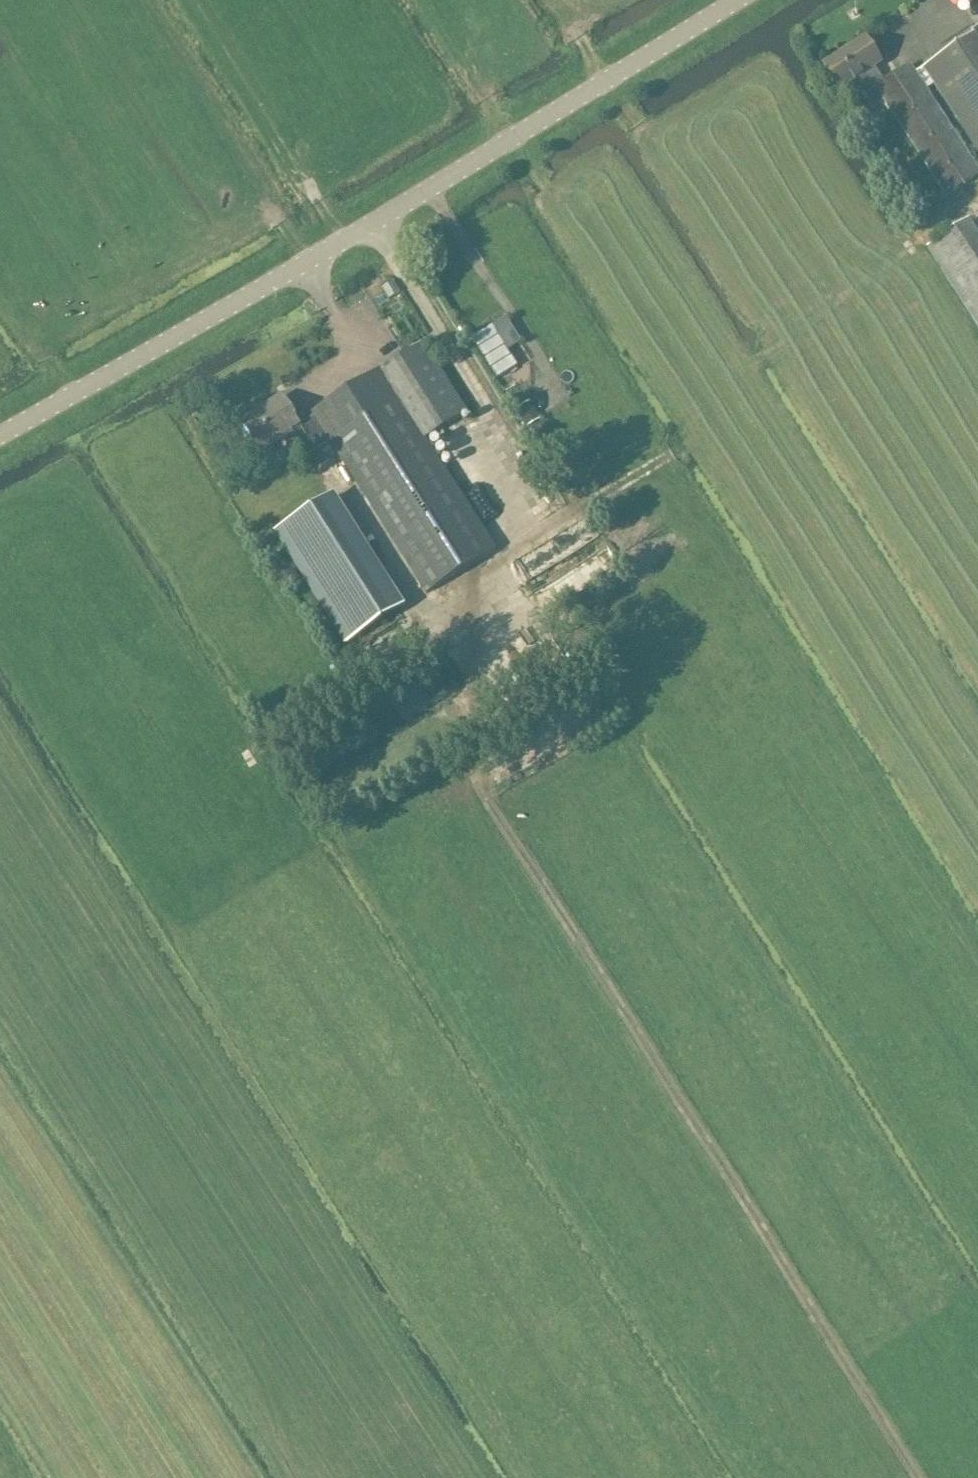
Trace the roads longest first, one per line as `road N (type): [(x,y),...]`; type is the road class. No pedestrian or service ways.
road 1 (unclassified): [(0,437),(374,225),(740,0)]
road 2 (track): [(915,1477),(487,803)]

